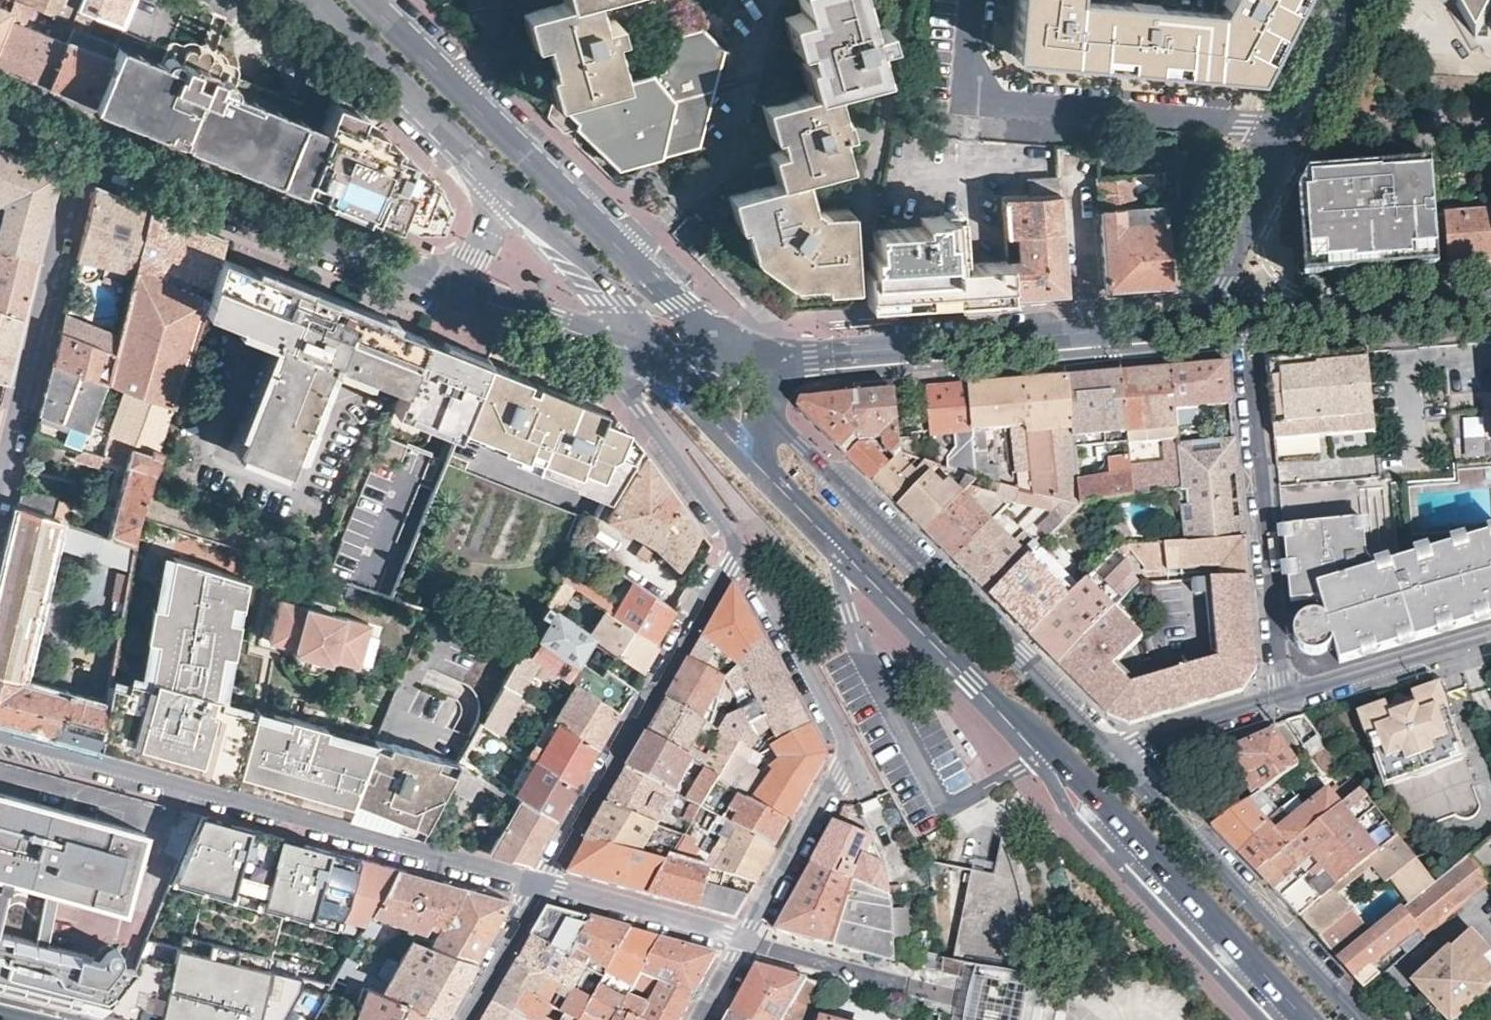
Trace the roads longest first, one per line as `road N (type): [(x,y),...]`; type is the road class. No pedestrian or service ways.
road 1 (secondary): [(764,477),(1078,792),(1284,1019)]
road 2 (residential): [(0,735),(544,882)]
road 3 (secondary): [(1115,753),(771,406)]
road 4 (residential): [(745,939),(855,757),(744,555)]
road 5 (residential): [(972,0),(964,101),(1287,126)]
road 6 (residential): [(457,284),(88,142)]
road 7 (residential): [(744,555),(726,570),(544,882)]
road 8 (residential): [(1246,325),(1284,694)]
road 9 (secondary): [(630,257),(363,0)]
road 10 (secondary): [(1363,1019),(1115,753)]
road 11 (residential): [(0,488),(88,142)]
road 12 (residential): [(630,257),(724,169),(773,0)]
road 13 (tertiary): [(1085,339),(811,361)]
road 14 (secondary): [(307,0),(498,189)]
road 15 (residential): [(614,343),(640,407),(744,555)]
road 16 (residential): [(1490,306),(1246,325)]
road 17 (secondary): [(498,189),(656,353)]
road 18 (residential): [(1284,694),(1490,633)]
road 19 (tertiary): [(1287,126),(1227,274),(1246,325)]
road 20 (residential): [(544,882),(745,939)]
road 21 (residential): [(1287,126),(1490,123)]
road 22 (residential): [(1115,753),(1284,694)]
road 23 (residential): [(745,939),(916,988)]
road 24 (residential): [(1074,164),(1085,339)]
road 25 (residential): [(614,343),(457,284)]
road 26 (secondary): [(656,353),(764,477)]
road 27 (tertiary): [(1246,325),(1085,339)]
road 28 (residential): [(544,882),(464,1019)]
road 29 (tertiary): [(1355,0),(1287,126)]
road 30 (secondary): [(728,355),(630,257)]

